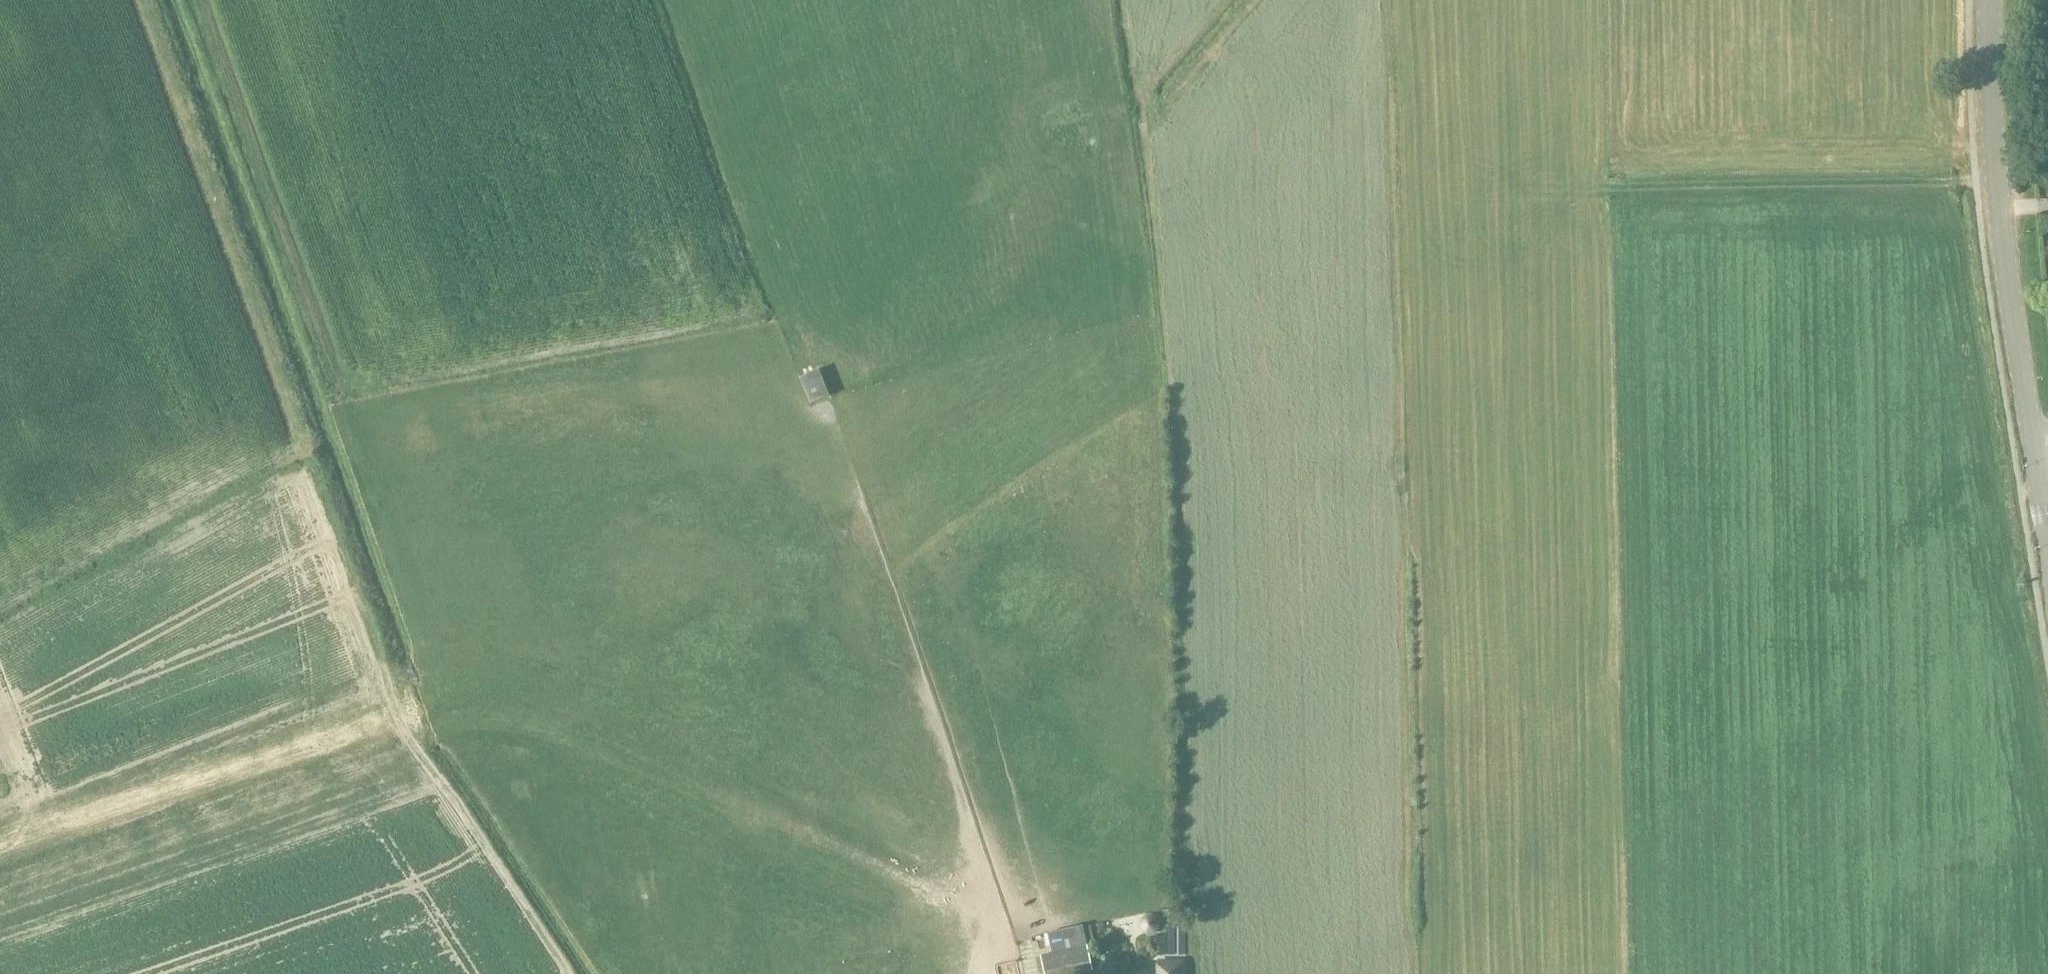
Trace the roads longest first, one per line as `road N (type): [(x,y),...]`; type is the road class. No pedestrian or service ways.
road 1 (tertiary): [(2037,472),(1998,197),(1989,0)]

